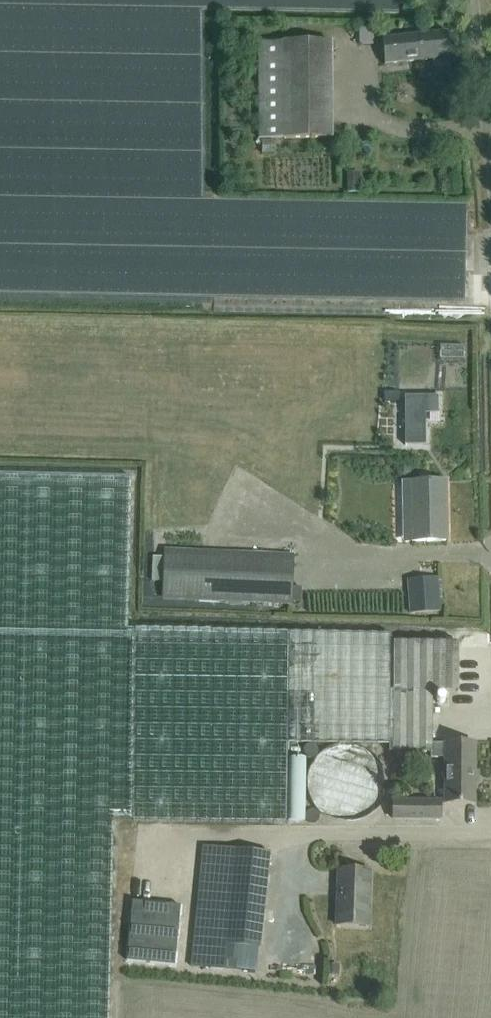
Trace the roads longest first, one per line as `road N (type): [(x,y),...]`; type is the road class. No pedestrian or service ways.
road 1 (unclassified): [(490,189),(478,25)]

